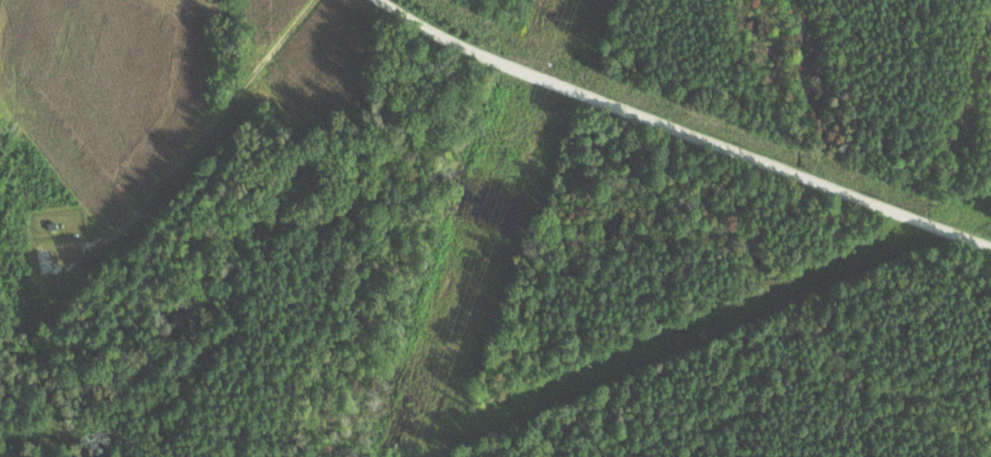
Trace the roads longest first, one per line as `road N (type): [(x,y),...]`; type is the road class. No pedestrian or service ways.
road 1 (residential): [(381,0),(481,56),(990,249)]

